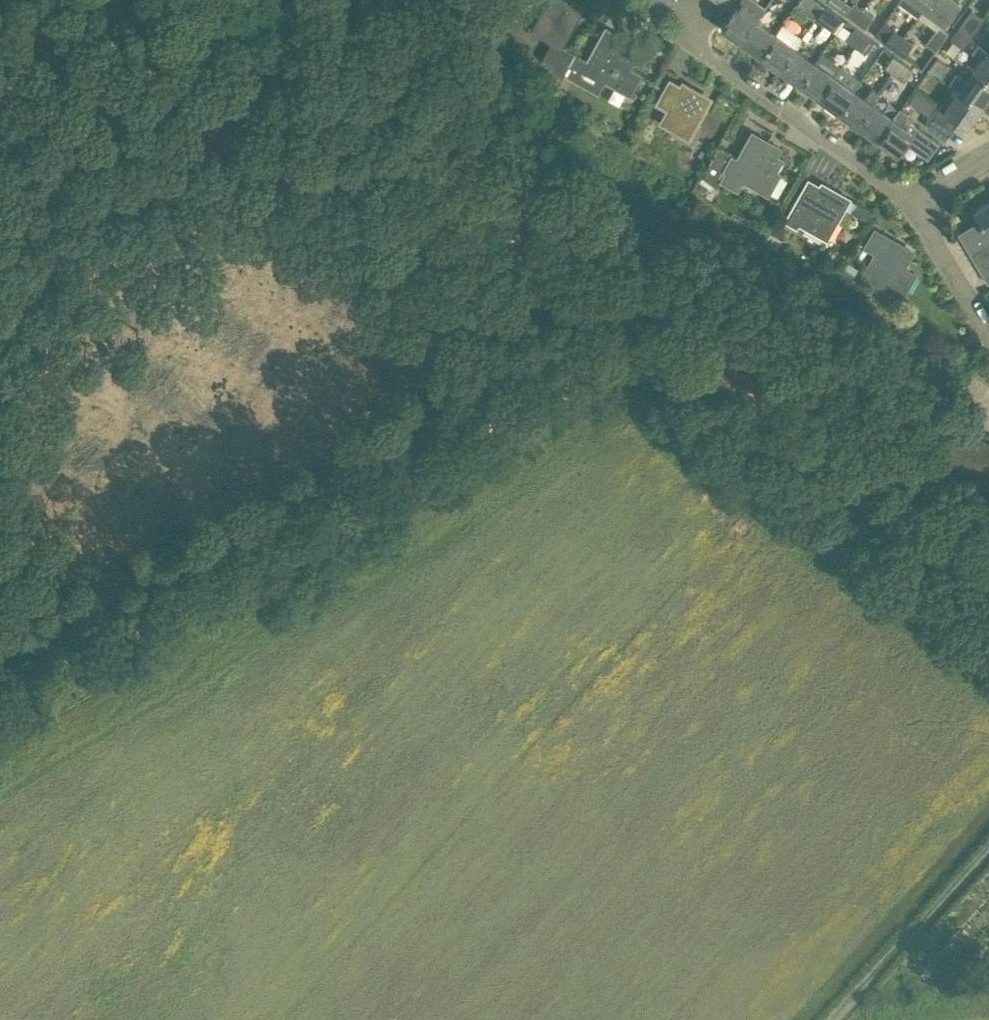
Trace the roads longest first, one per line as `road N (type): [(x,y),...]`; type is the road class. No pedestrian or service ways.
road 1 (track): [(728,384),(625,378),(516,416),(0,702)]
road 2 (track): [(598,289),(196,0)]
road 3 (track): [(988,567),(598,289)]
road 4 (residential): [(907,204),(686,36),(682,11)]
road 5 (unclassified): [(836,1019),(988,853)]
road 6 (residential): [(988,334),(907,204)]

